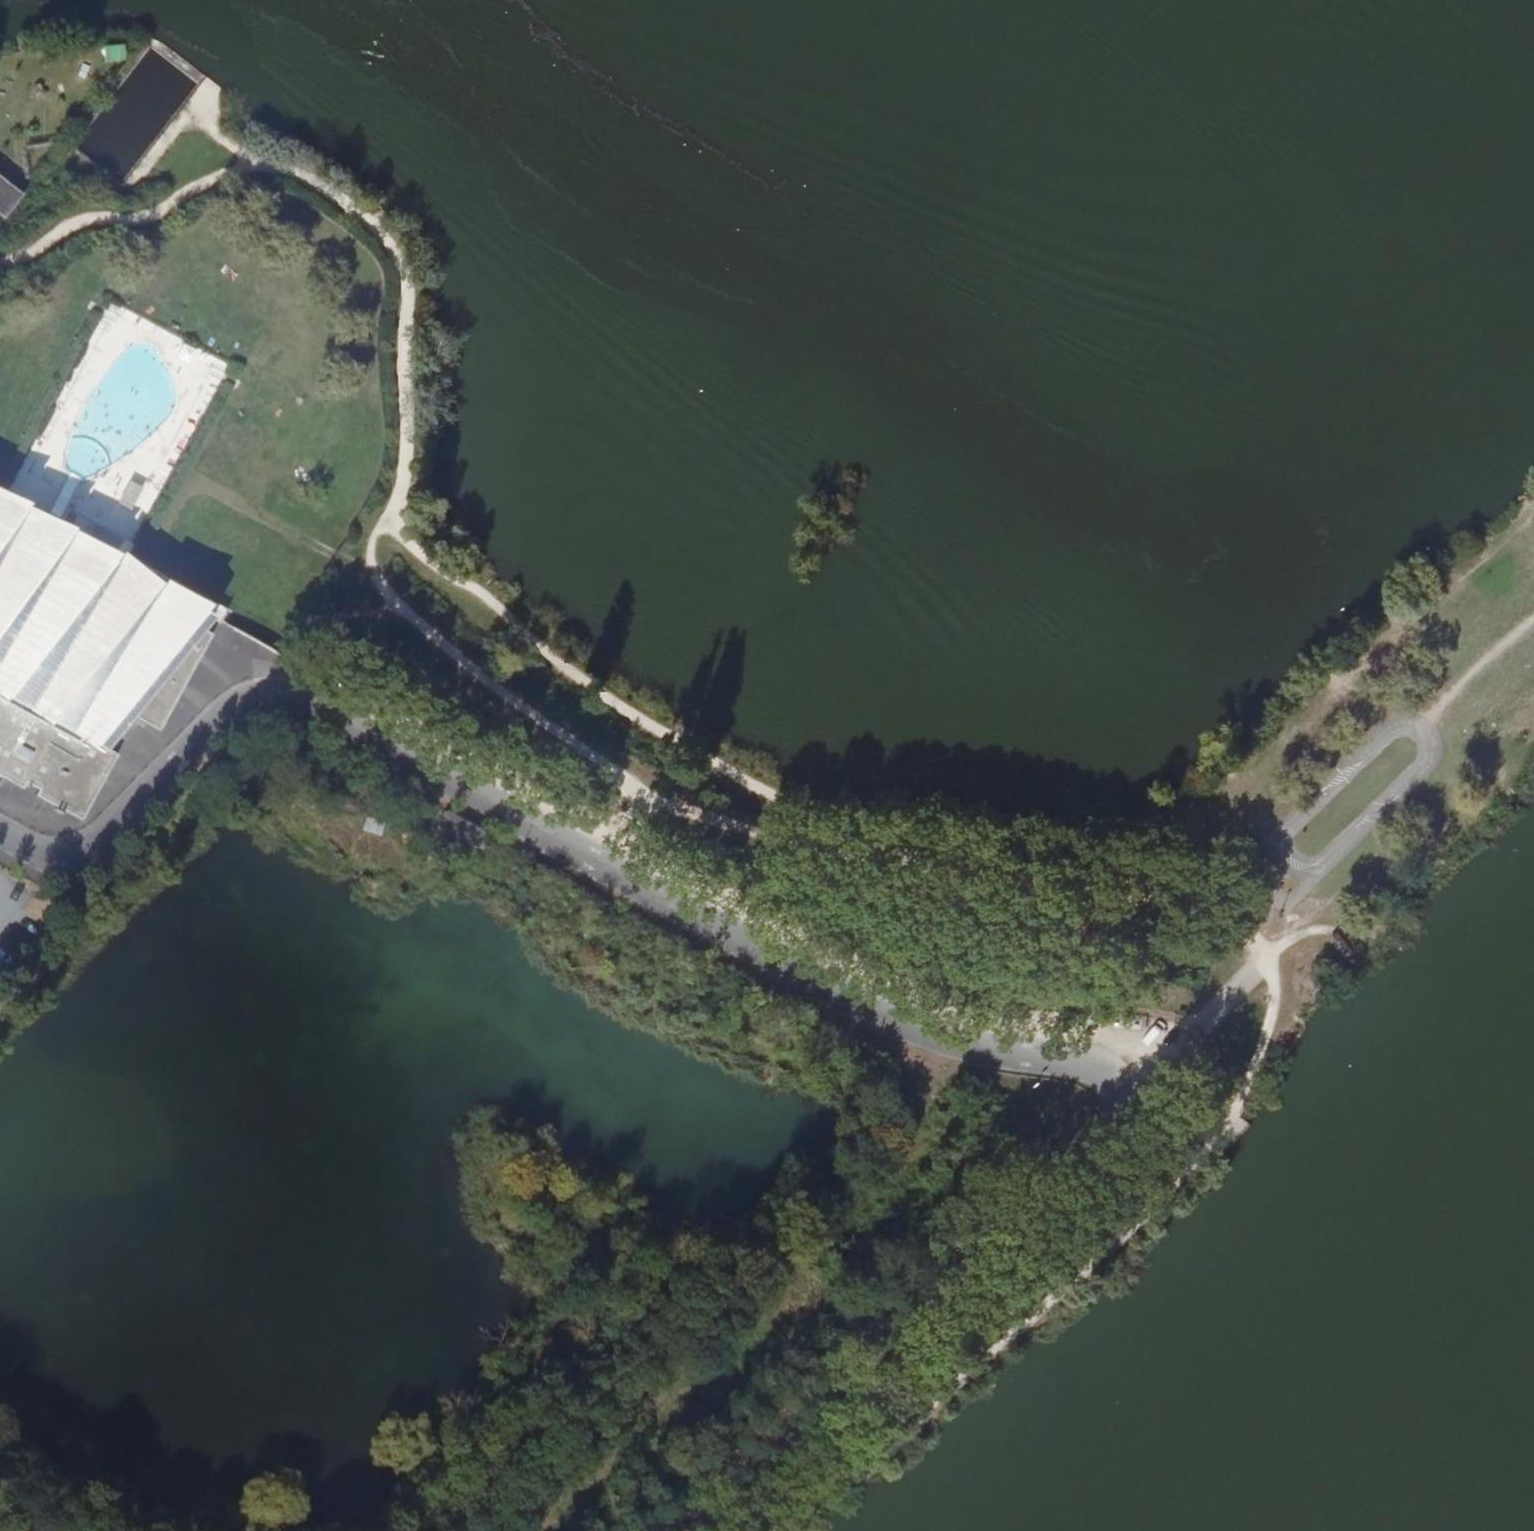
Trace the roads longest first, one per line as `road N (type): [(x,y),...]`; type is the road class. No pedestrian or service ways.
road 1 (residential): [(0,835),(37,852),(79,852),(249,699),(282,696),(939,1058),(1079,1078),(1124,1109),(1106,1149),(700,1530)]

